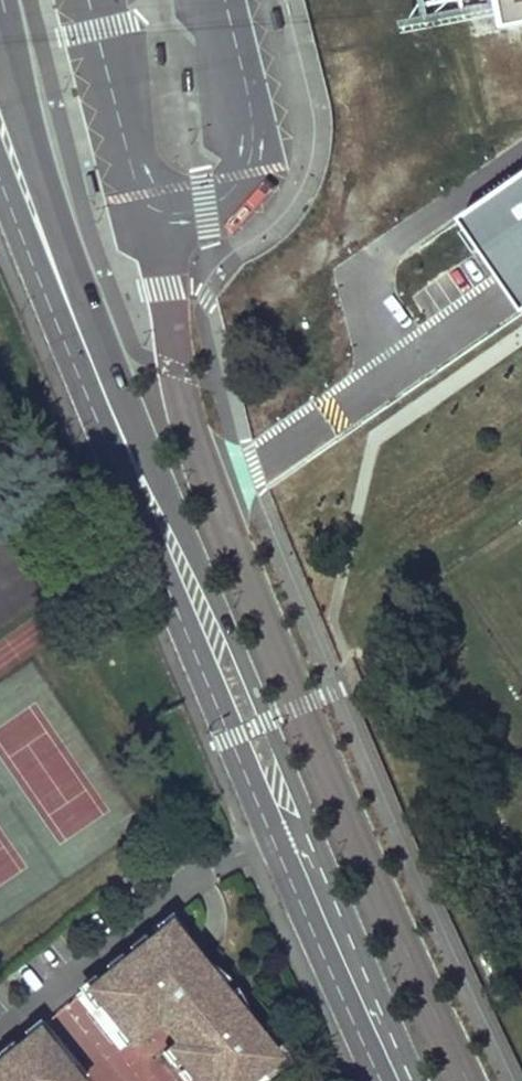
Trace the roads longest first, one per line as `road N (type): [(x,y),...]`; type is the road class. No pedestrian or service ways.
road 1 (primary): [(295,825),(273,734),(163,484),(0,42)]
road 2 (primary): [(0,178),(229,738),(295,825)]
road 3 (primary): [(295,825),(407,1080)]

